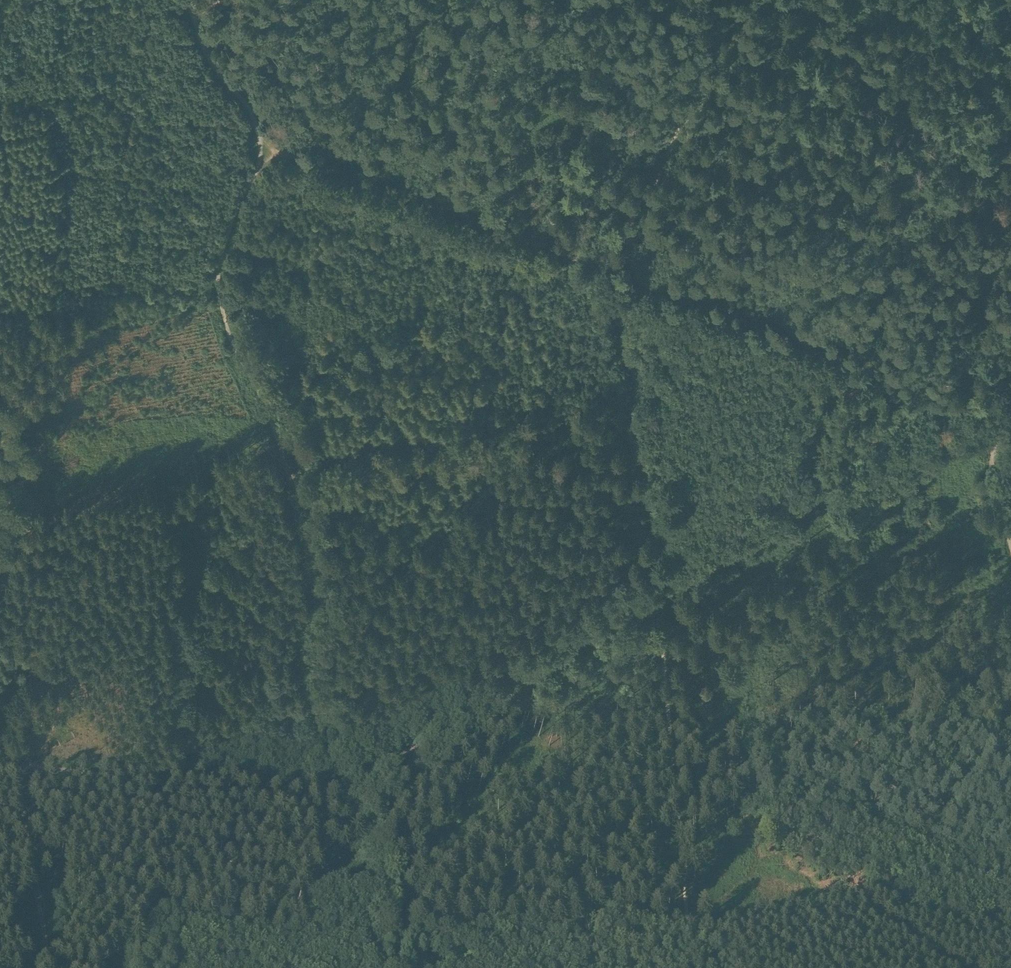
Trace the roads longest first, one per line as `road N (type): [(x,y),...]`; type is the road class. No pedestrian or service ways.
road 1 (track): [(15,770),(133,772),(340,797),(1010,361)]
road 2 (track): [(262,147),(227,243),(221,308),(310,523),(300,650),(371,881),(366,928),(374,967)]
road 3 (track): [(262,147),(784,335),(942,404)]
road 4 (track): [(15,770),(51,967)]
road 5 (track): [(1010,196),(1000,128),(1002,0)]
road 6 (track): [(1010,560),(987,500),(1010,395)]
road 7 (track): [(187,0),(218,72),(255,119),(262,147)]

